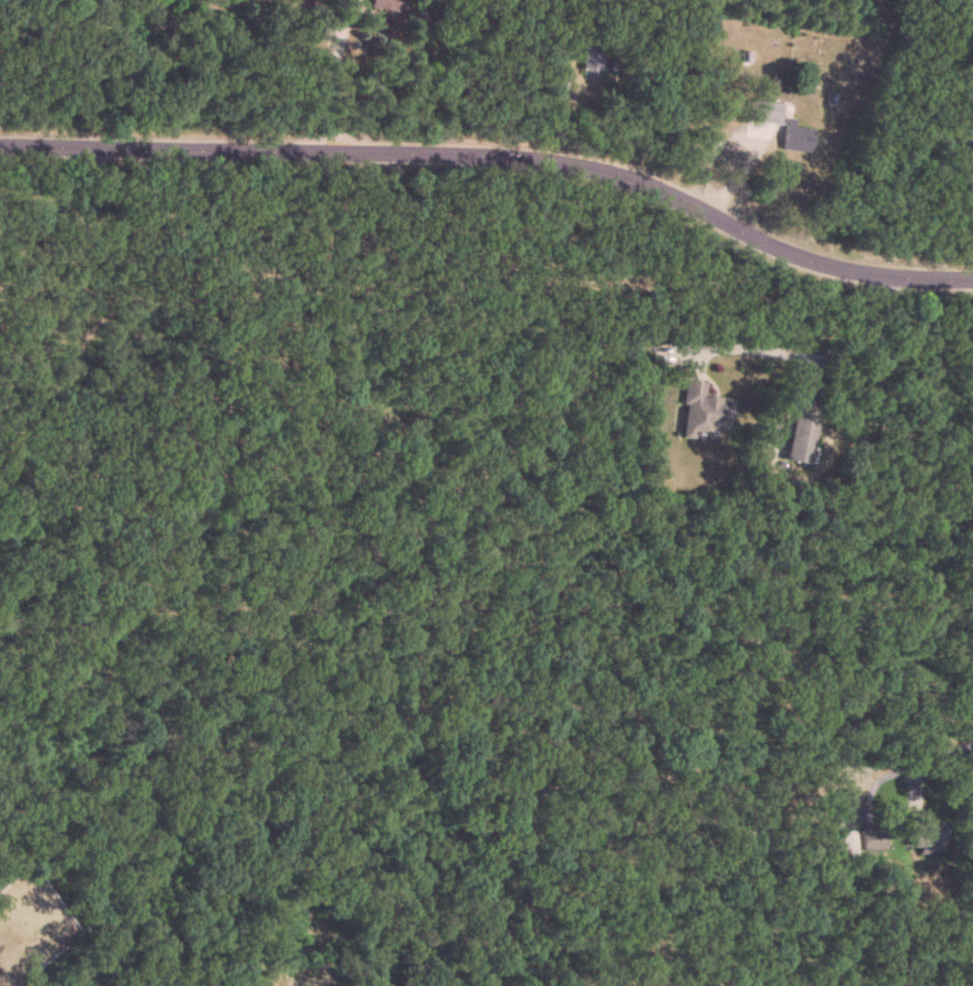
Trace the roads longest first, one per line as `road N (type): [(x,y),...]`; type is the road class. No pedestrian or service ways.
road 1 (residential): [(0,139),(427,148),(522,160),(611,178),(774,251),(843,272),(972,279)]

